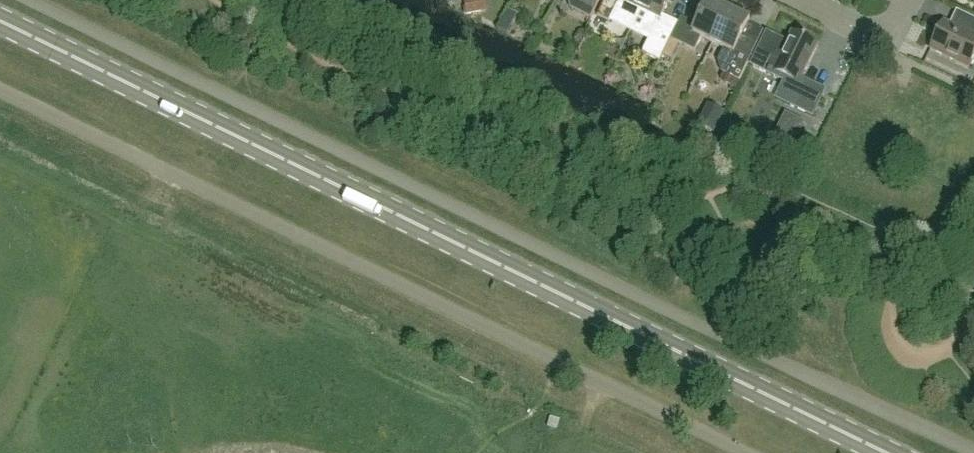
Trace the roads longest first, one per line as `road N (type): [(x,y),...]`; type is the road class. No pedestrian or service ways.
road 1 (unclassified): [(973,451),(32,0)]
road 2 (tertiary): [(889,452),(0,22)]
road 3 (unclassified): [(741,452),(0,91)]
road 4 (residential): [(790,0),(878,37),(901,0)]

